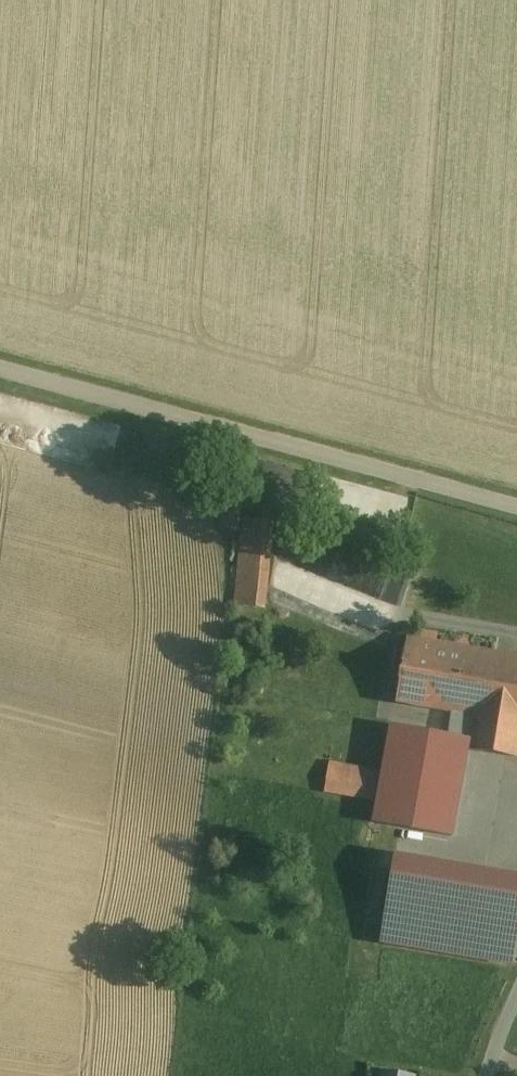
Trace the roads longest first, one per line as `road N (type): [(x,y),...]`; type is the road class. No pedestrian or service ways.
road 1 (unclassified): [(0,374),(516,510)]

